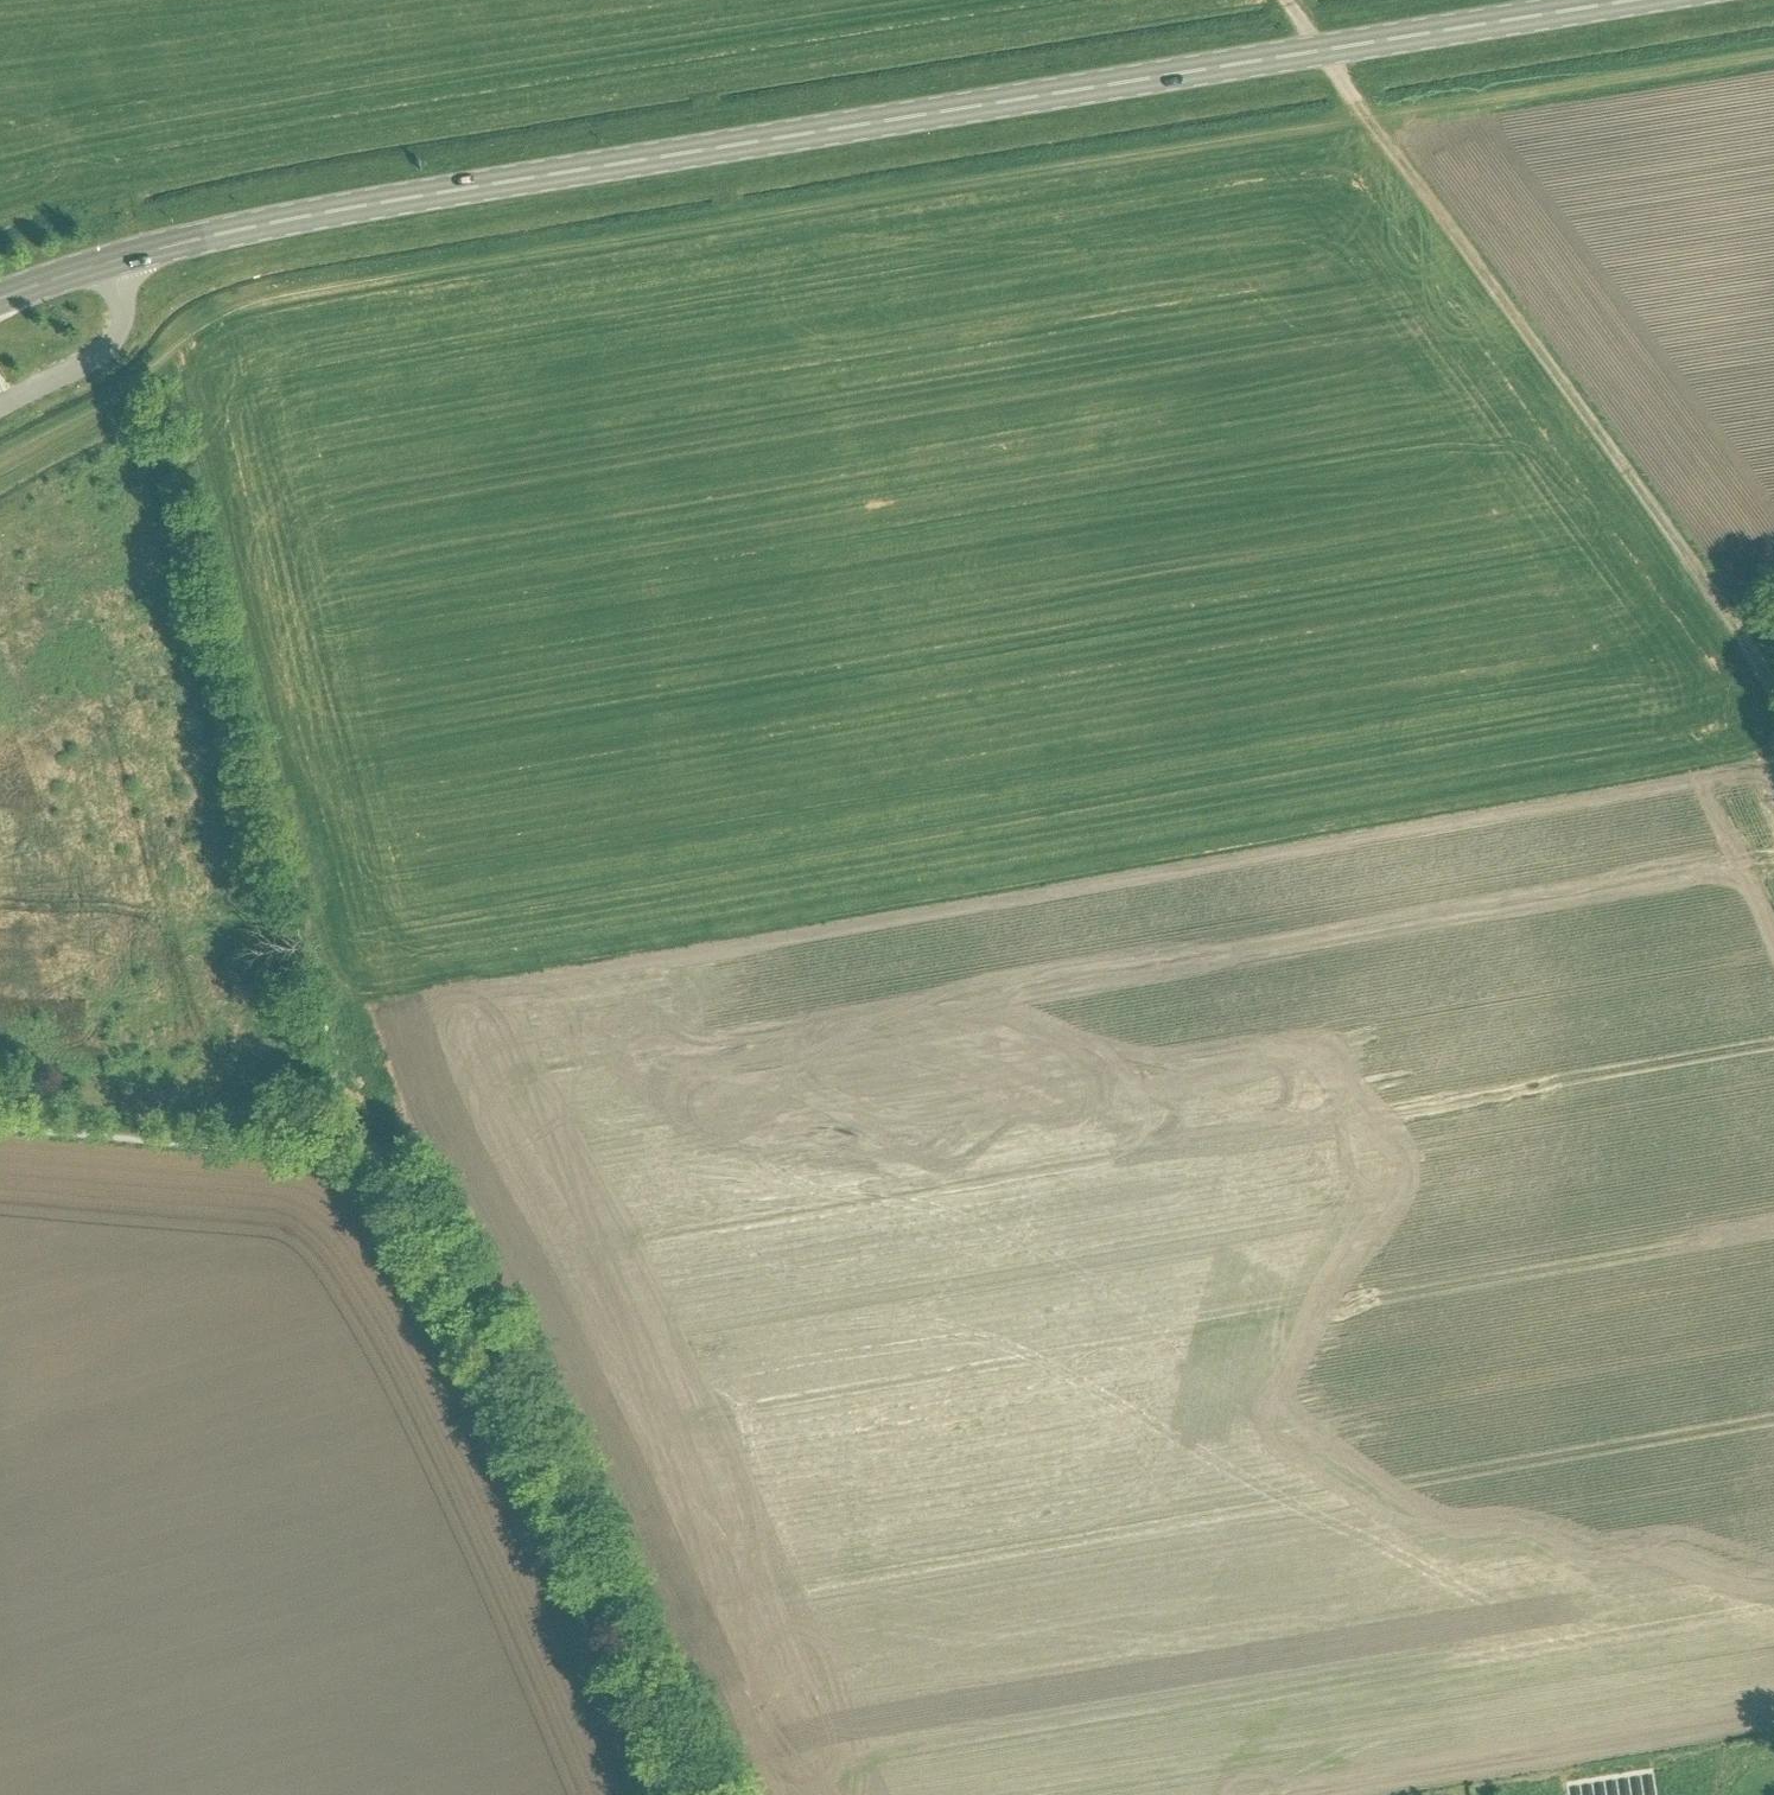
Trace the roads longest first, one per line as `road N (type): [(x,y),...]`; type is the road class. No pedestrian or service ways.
road 1 (primary): [(0,298),(112,260),(305,217),(1641,0)]
road 2 (track): [(0,470),(123,404),(213,322),(257,301),(1372,119)]
road 3 (track): [(701,1794),(444,1240),(376,1155),(332,1125),(290,1116),(0,1094)]
road 4 (track): [(1731,615),(1372,119)]
road 5 (track): [(1372,119),(1773,55)]
road 6 (track): [(1372,119),(1288,0)]

